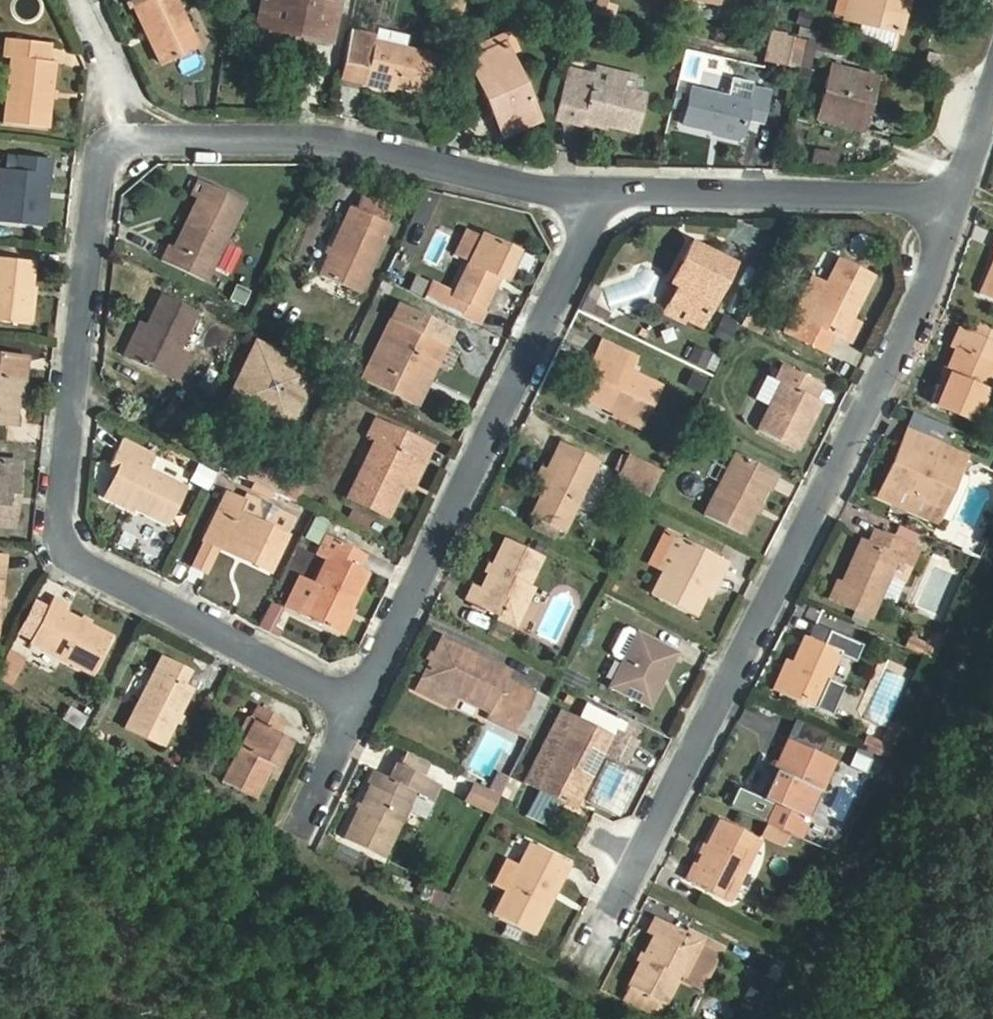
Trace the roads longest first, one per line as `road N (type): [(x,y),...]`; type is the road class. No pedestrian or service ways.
road 1 (residential): [(607,192),(535,190),(363,145),(311,139),(140,138),(114,147),(99,165),(60,507),(62,542),(78,564),(356,706)]
road 2 (residential): [(629,895),(934,284),(963,198)]
road 3 (residential): [(356,706),(607,192)]
road 4 (residential): [(963,198),(607,192)]
road 5 (residential): [(292,836),(356,706)]

